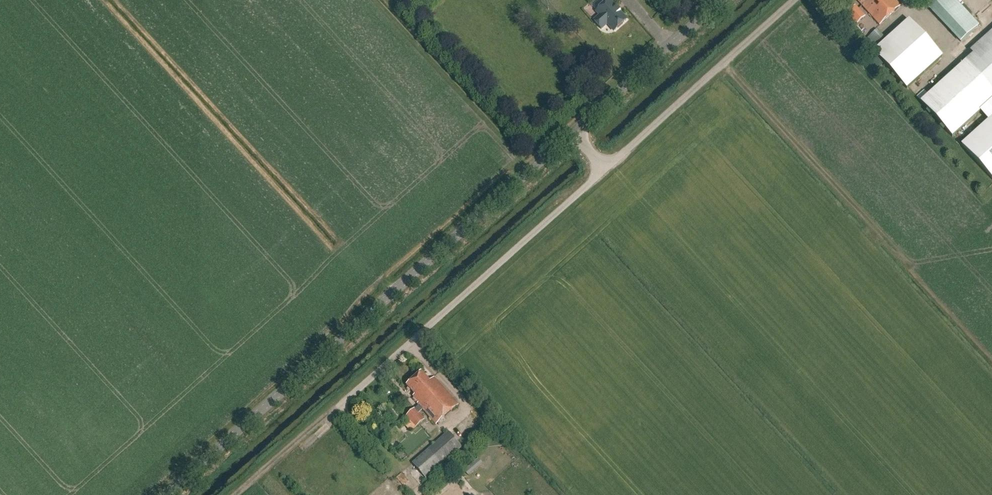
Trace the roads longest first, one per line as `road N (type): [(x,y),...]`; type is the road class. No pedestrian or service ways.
road 1 (tertiary): [(165,494),(571,133)]
road 2 (unclassified): [(345,401),(604,169)]
road 3 (unclassified): [(604,169),(793,0)]
road 4 (tertiary): [(571,133),(721,0)]

